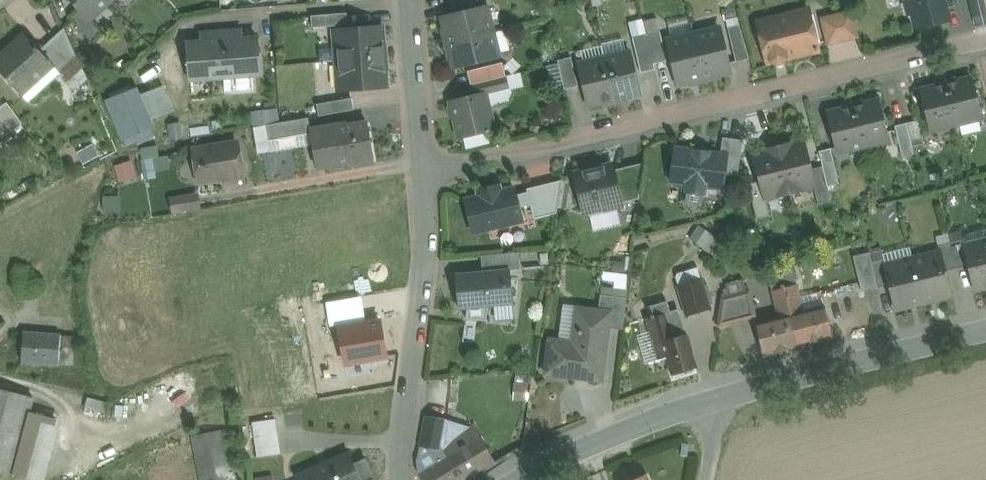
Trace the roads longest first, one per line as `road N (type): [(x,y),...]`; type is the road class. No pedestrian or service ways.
road 1 (residential): [(426,175),(985,42)]
road 2 (secondary): [(985,334),(718,399),(517,479)]
road 3 (unclassified): [(426,175),(428,251),(399,466),(406,479)]
road 4 (unclassified): [(407,0),(426,175)]

